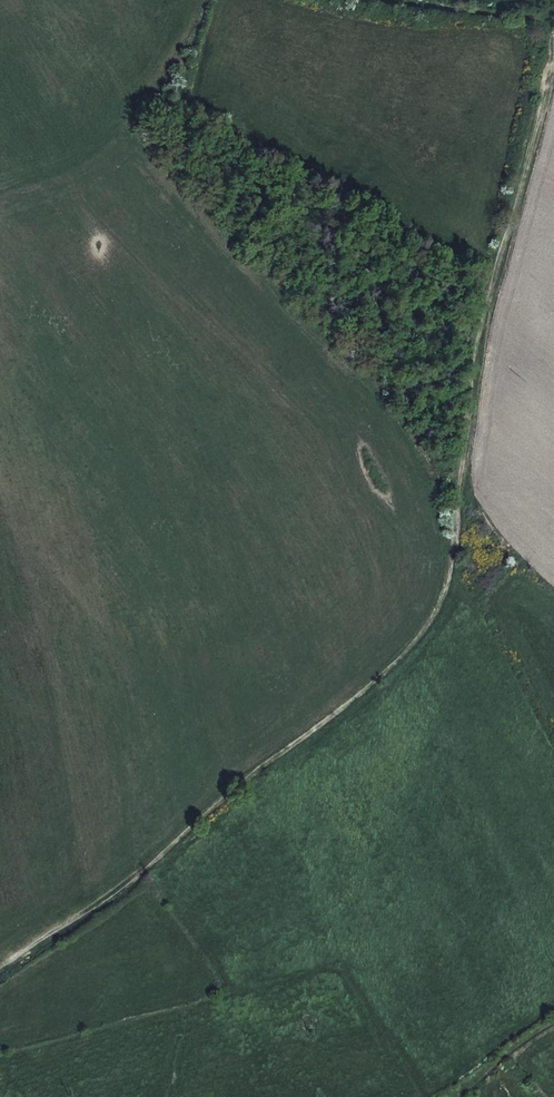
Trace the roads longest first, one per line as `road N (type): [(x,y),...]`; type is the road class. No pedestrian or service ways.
road 1 (track): [(0,974),(149,869),(263,765),(408,655),(443,602),(492,264),(553,37)]

